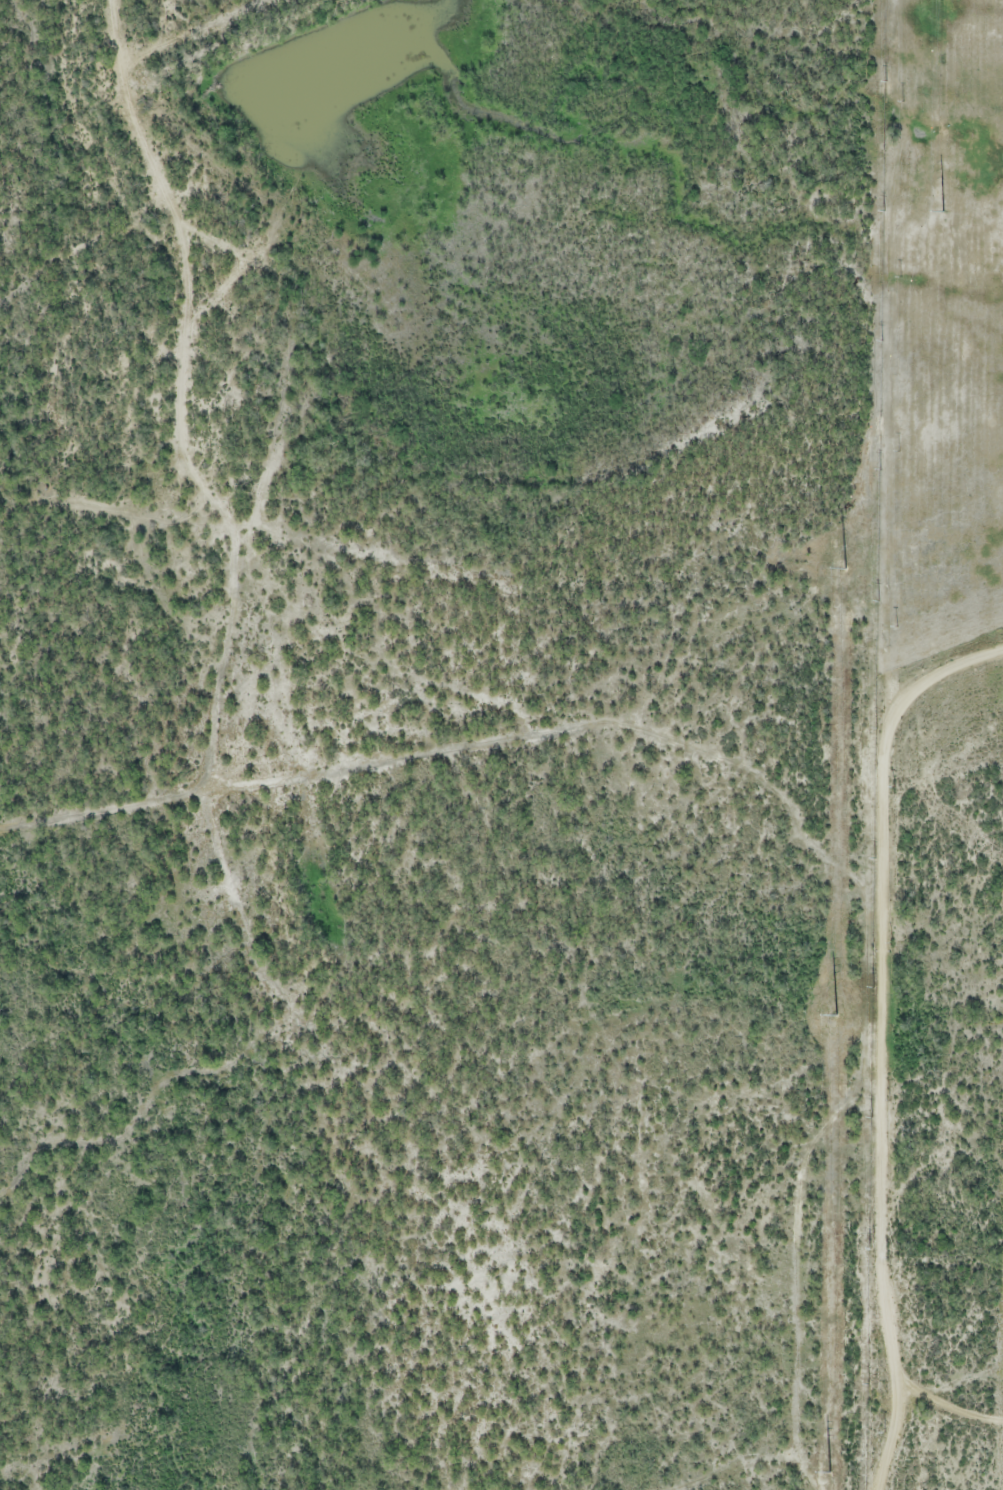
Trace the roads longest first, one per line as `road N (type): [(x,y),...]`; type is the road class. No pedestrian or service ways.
road 1 (track): [(876,1489),(877,1429),(906,1346),(868,1259),(878,695),(916,652),(1002,619)]
road 2 (track): [(1002,466),(926,648)]
road 3 (track): [(1002,309),(974,333),(1002,447)]

